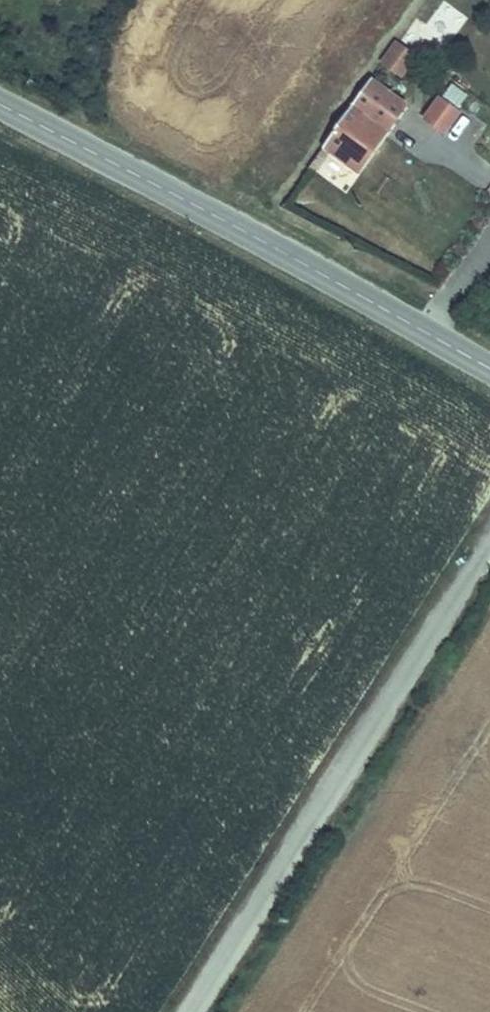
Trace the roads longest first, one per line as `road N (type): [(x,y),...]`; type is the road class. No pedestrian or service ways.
road 1 (tertiary): [(0,105),(489,369)]

